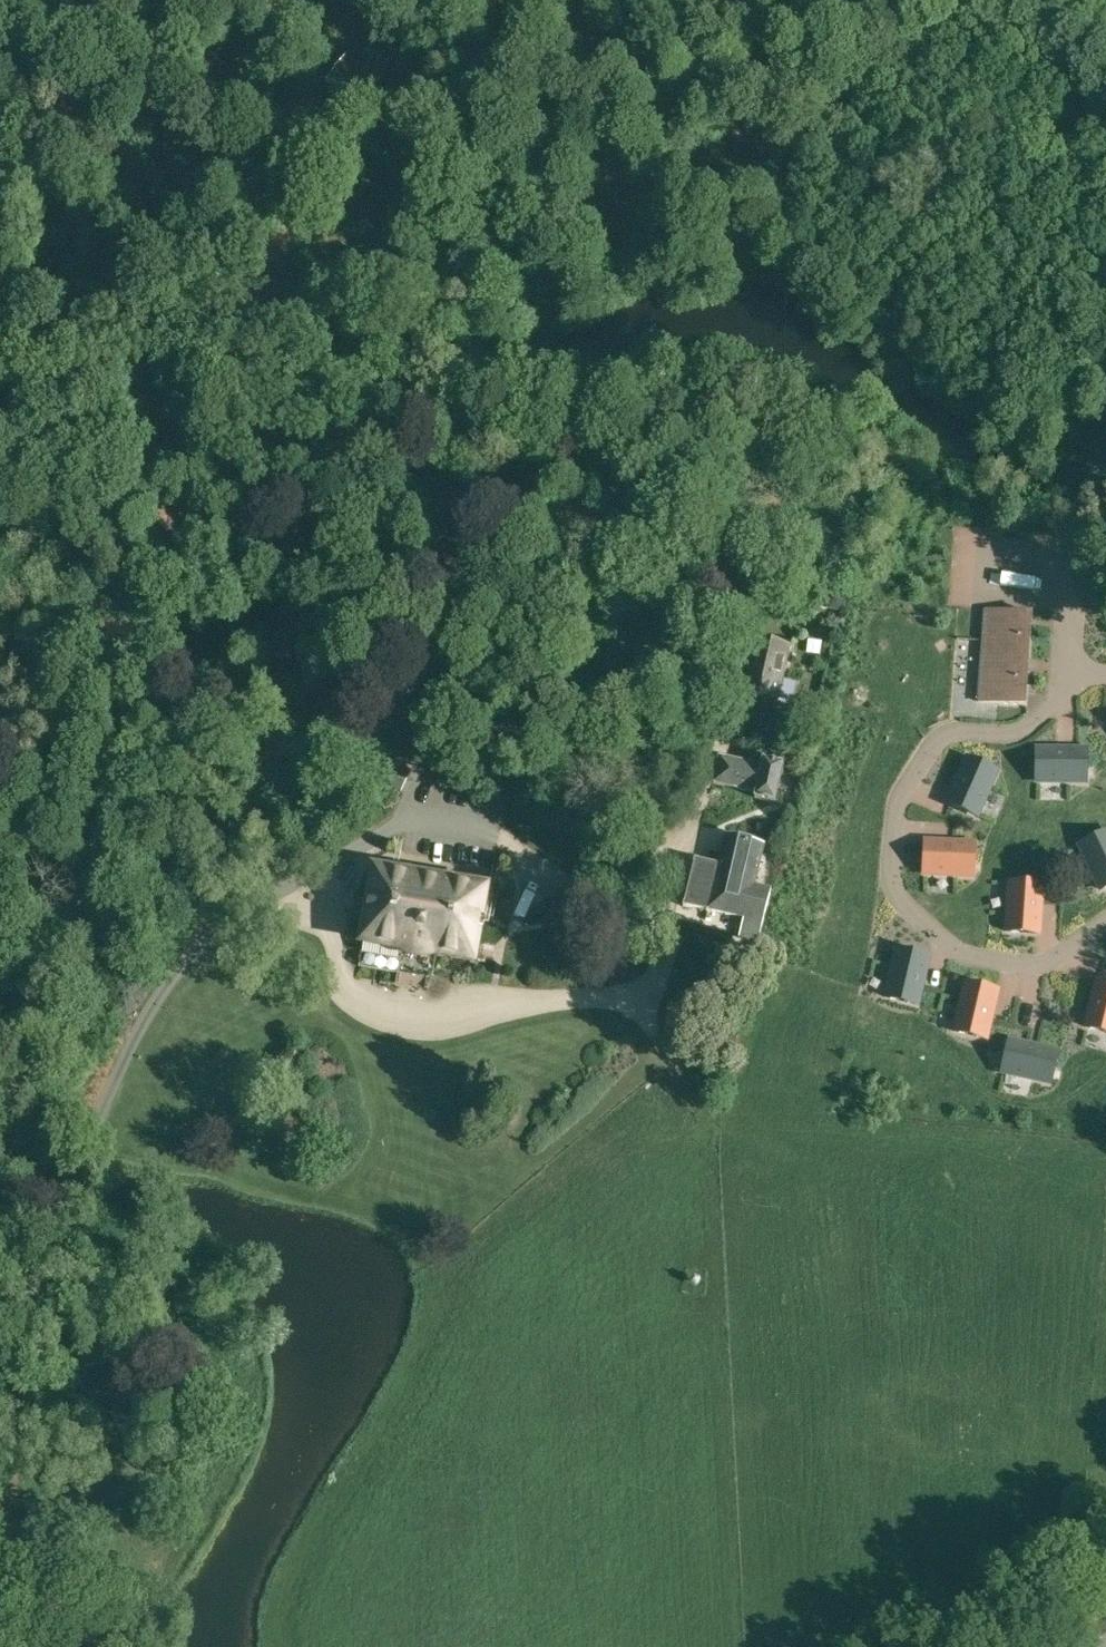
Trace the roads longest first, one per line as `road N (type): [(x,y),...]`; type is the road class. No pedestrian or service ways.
road 1 (unclassified): [(20,1344),(62,1198),(140,1020),(229,922),(340,847)]
road 2 (residential): [(1105,921),(1050,954),(1008,962),(964,948),(908,915),(896,897),(893,821),(912,764),(956,731),(1027,727),(1048,697)]
road 3 (residential): [(1048,697),(1081,510),(1101,449)]
road 4 (unclassified): [(0,177),(121,0)]
road 5 (unclassified): [(0,1545),(20,1344)]

